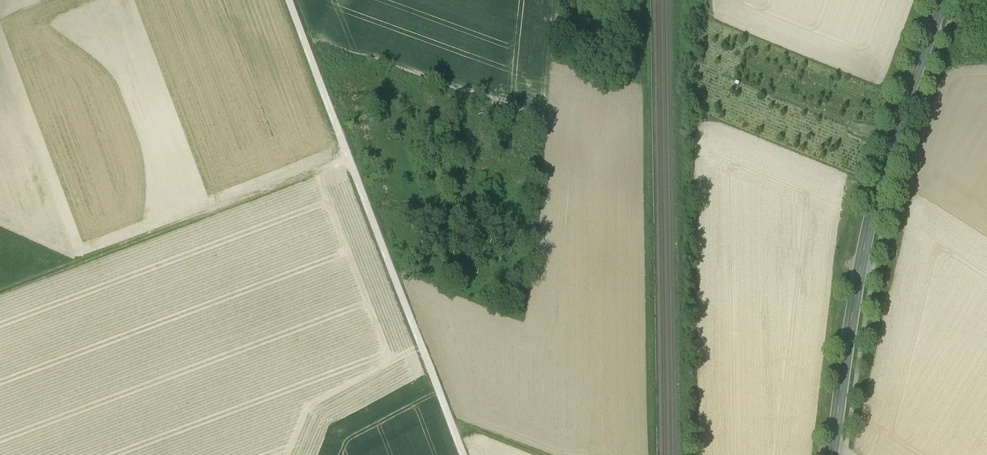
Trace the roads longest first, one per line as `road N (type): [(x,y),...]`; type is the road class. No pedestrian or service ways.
road 1 (track): [(289,0),(462,454)]
road 2 (primary): [(832,454),(879,188),(944,0)]

